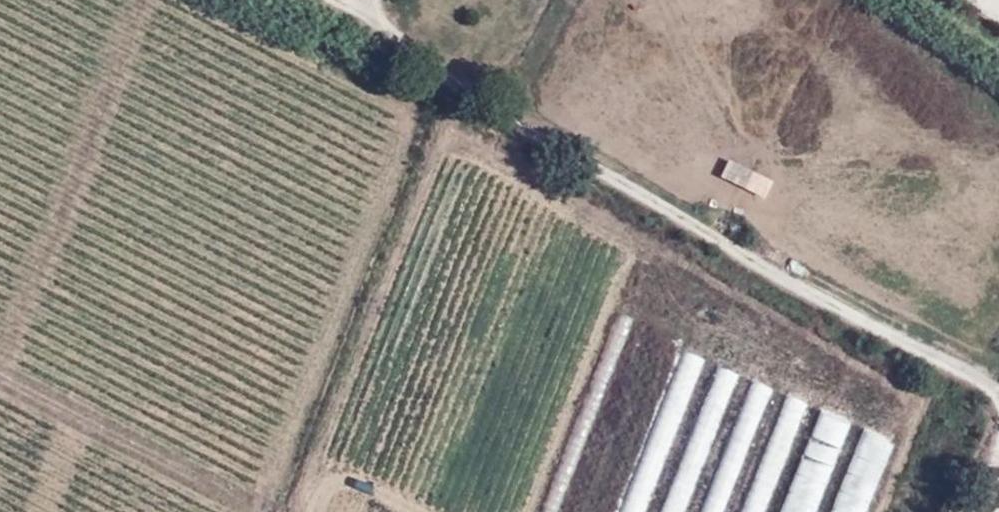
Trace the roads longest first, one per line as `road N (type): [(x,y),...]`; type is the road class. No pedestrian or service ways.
road 1 (track): [(0,377),(215,486),(242,511)]

